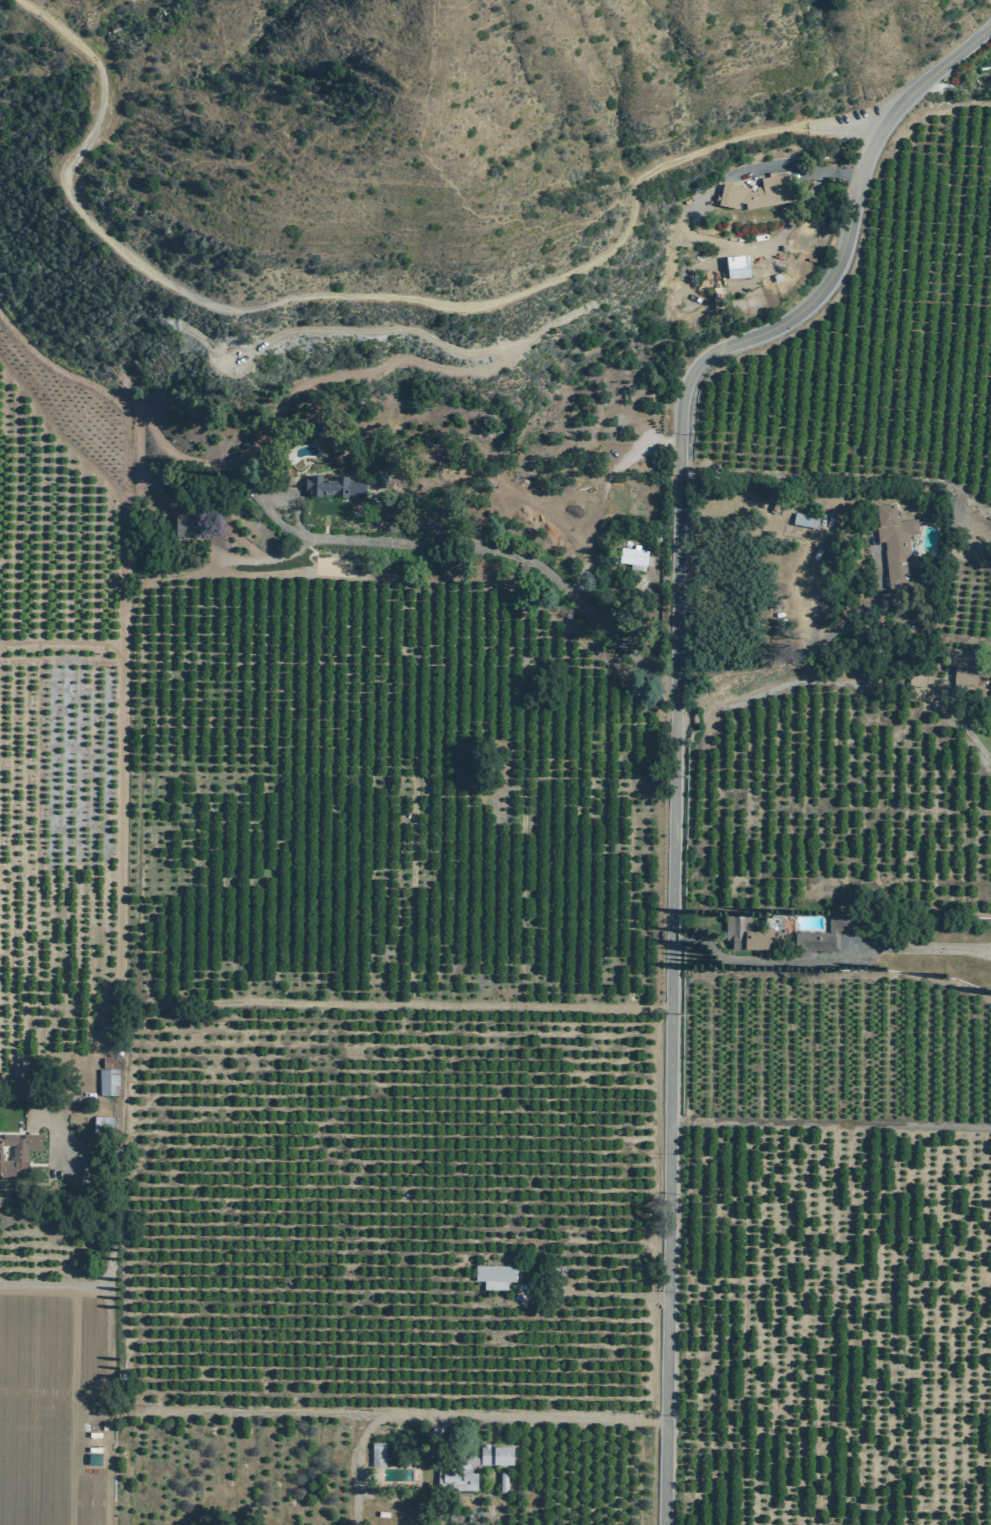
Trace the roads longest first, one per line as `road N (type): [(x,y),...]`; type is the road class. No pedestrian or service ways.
road 1 (residential): [(666,1524),(682,407),(706,358),(767,334),(817,301),(843,258),(882,133),(990,28)]
road 2 (track): [(15,0),(58,28),(101,75),(98,127),(66,179),(75,208),(143,269),(220,310),(319,298),(485,307),(611,253),(634,218),(642,181),(667,166),(786,127),(860,124),(882,133)]
road 3 (track): [(494,348),(505,354),(487,369),(406,359),(317,377),(289,398),(292,422),(263,446),(213,467),(171,453),(141,416),(148,476),(263,559)]
road 4 (track): [(53,1123),(81,1085),(114,1008),(121,928),(118,659),(102,643),(0,643)]
road 5 (track): [(672,1011),(158,1001)]
road 6 (track): [(212,348),(228,365),(240,365),(266,341),(298,329),(404,328),(464,353),(483,351),(524,343),(584,308)]
road 7 (track): [(671,1124),(990,1127)]
road 8 (track): [(680,477),(928,478),(990,508)]
road 9 (track): [(834,508),(807,559),(811,647)]

